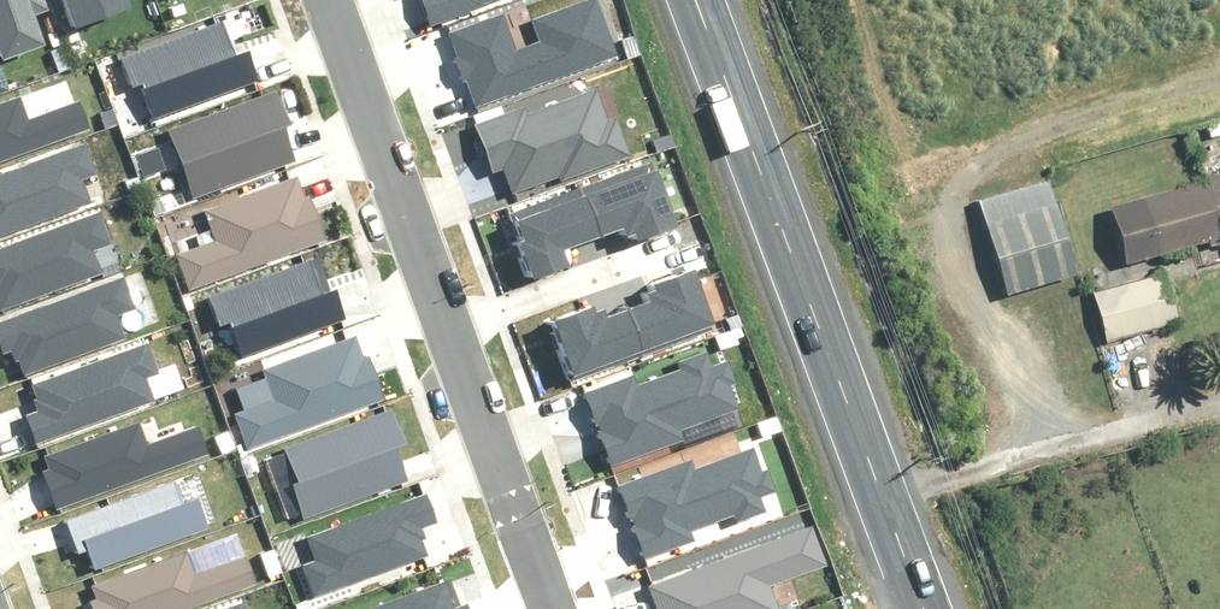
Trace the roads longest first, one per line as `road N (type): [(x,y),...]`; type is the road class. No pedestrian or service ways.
road 1 (secondary): [(698,0),(924,608)]
road 2 (residential): [(331,0),(555,608)]

